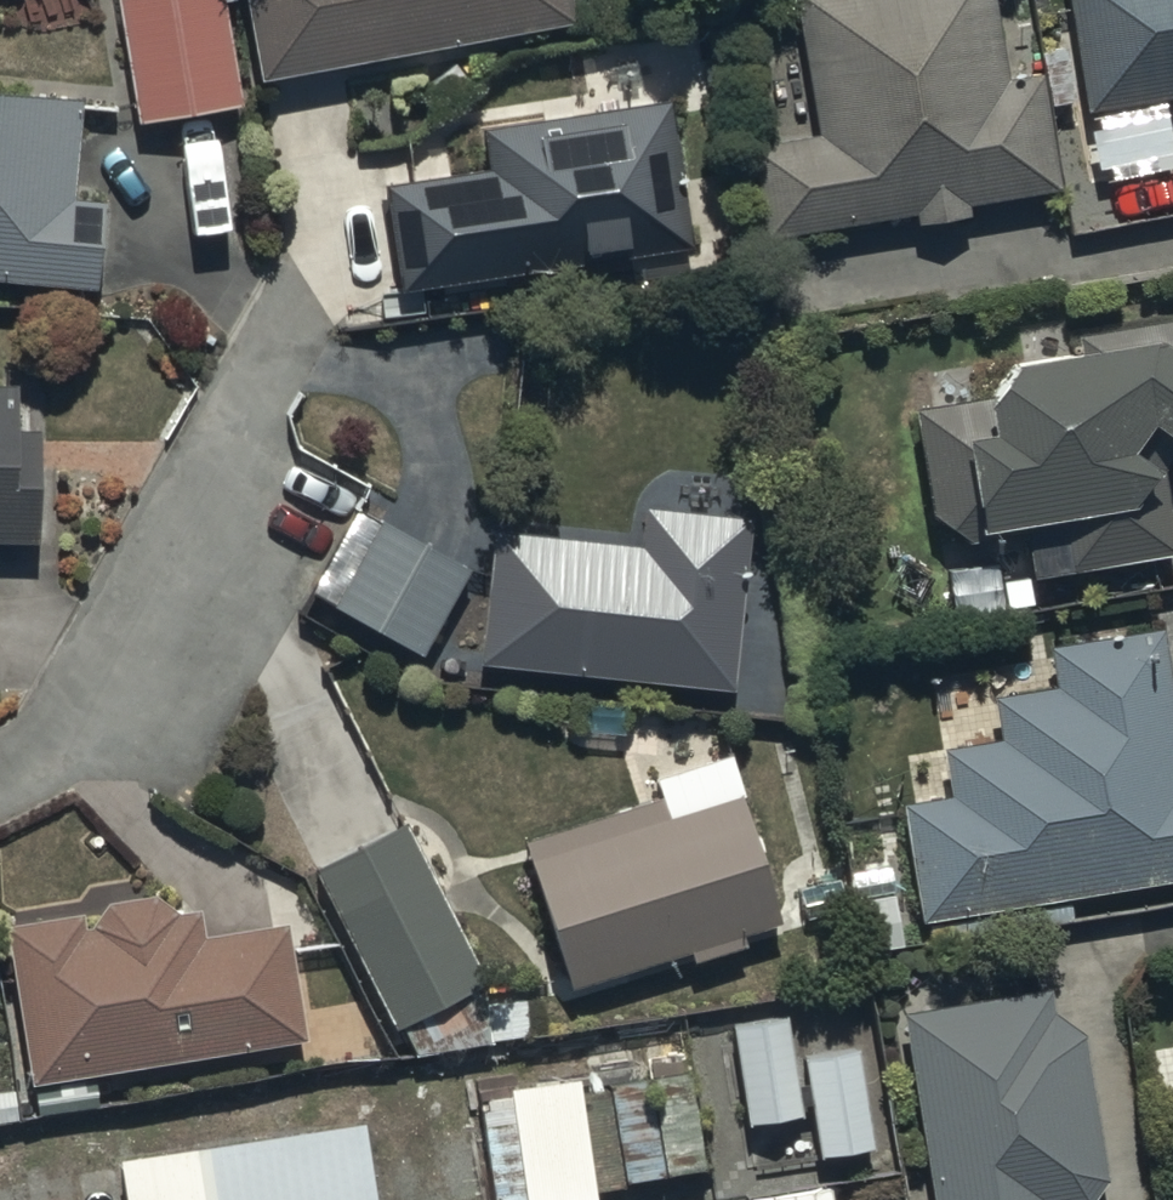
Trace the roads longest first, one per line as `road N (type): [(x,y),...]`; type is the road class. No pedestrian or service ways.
road 1 (residential): [(0,797),(105,729),(291,336)]

